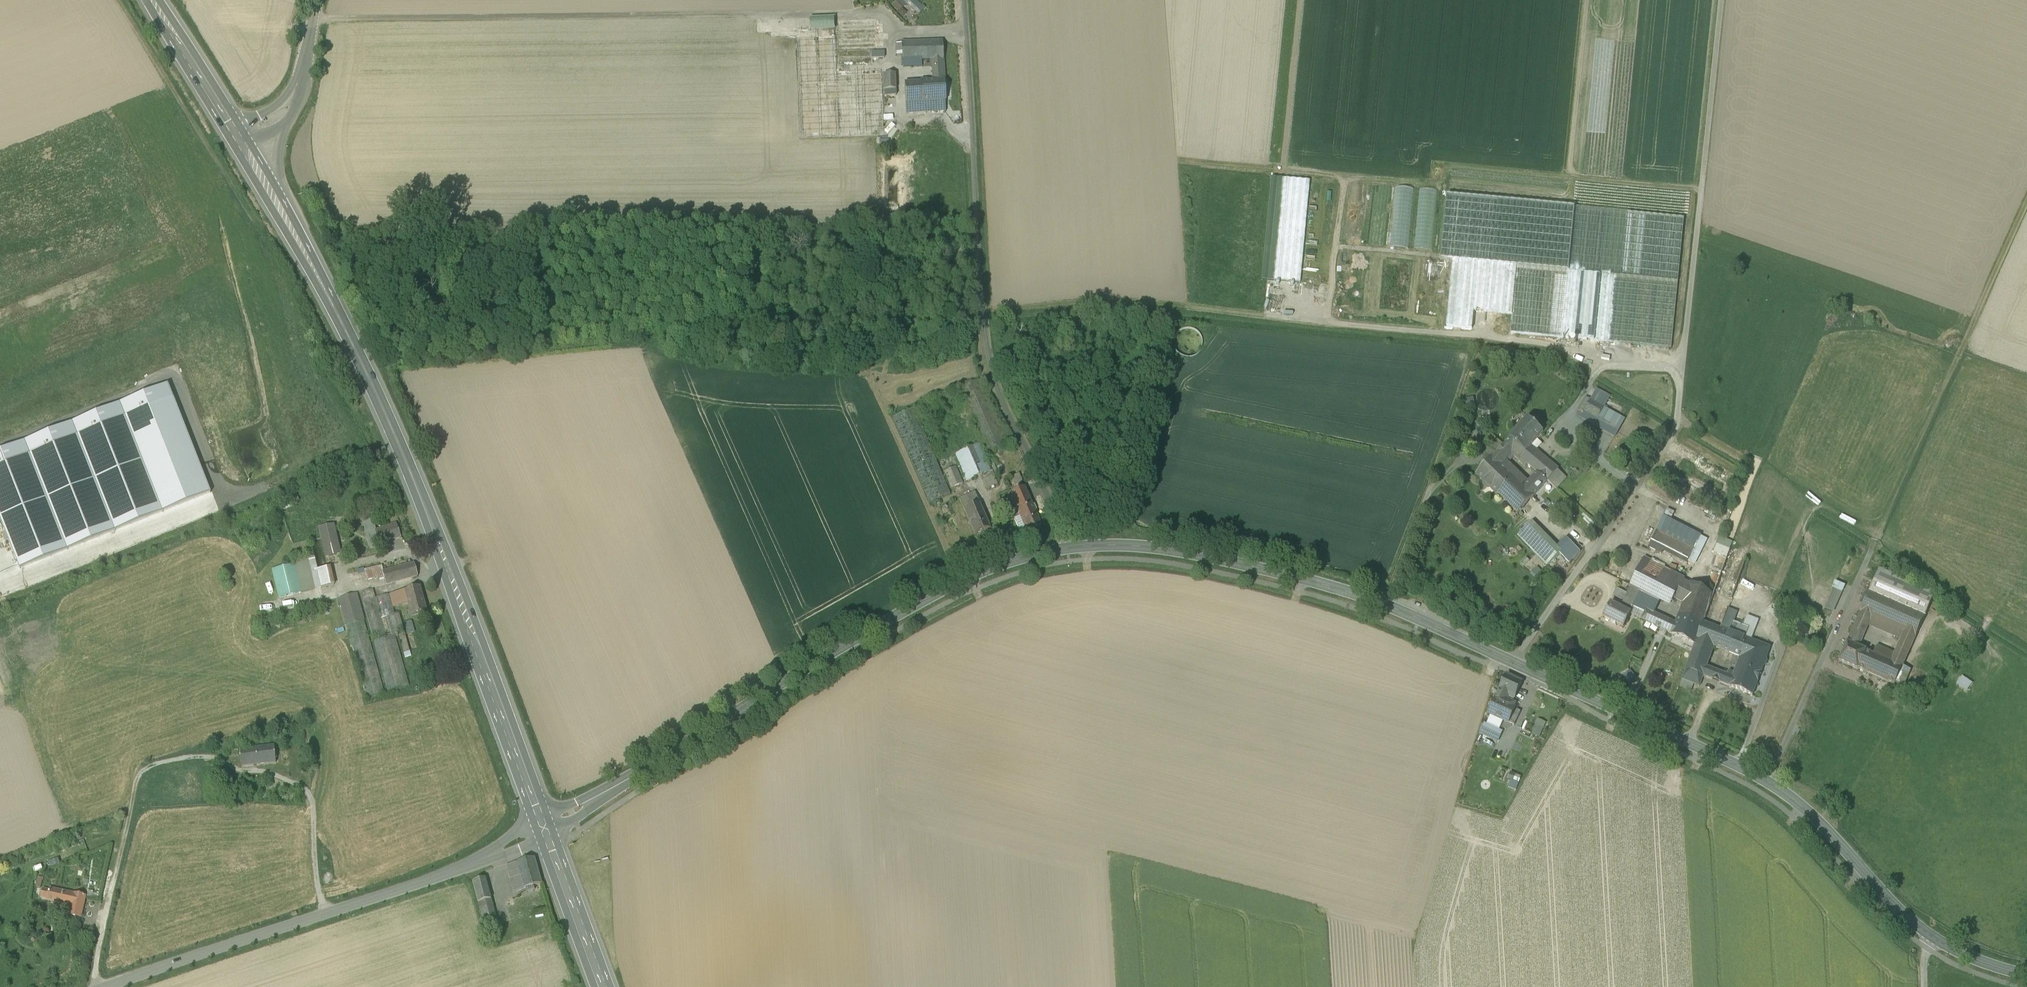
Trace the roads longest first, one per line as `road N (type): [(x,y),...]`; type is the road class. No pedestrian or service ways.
road 1 (tertiary): [(1066,548),(1150,547),(1303,579),(1386,605),(1513,661),(1768,779),(1923,937)]
road 2 (secondary): [(544,831),(391,429),(333,306),(239,144)]
road 3 (track): [(2026,204),(1768,779)]
road 4 (tertiary): [(544,831),(950,586),(1066,548)]
road 5 (unclassified): [(1066,548),(990,370),(963,0)]
road 6 (unclassified): [(544,831),(116,986)]
road 7 (track): [(315,18),(750,17)]
road 8 (track): [(1721,0),(1683,365)]
road 9 (tertiary): [(239,144),(281,118),(295,96),(319,0)]
road 10 (secondary): [(239,144),(152,0)]
road 11 (secondary): [(602,986),(544,831)]

